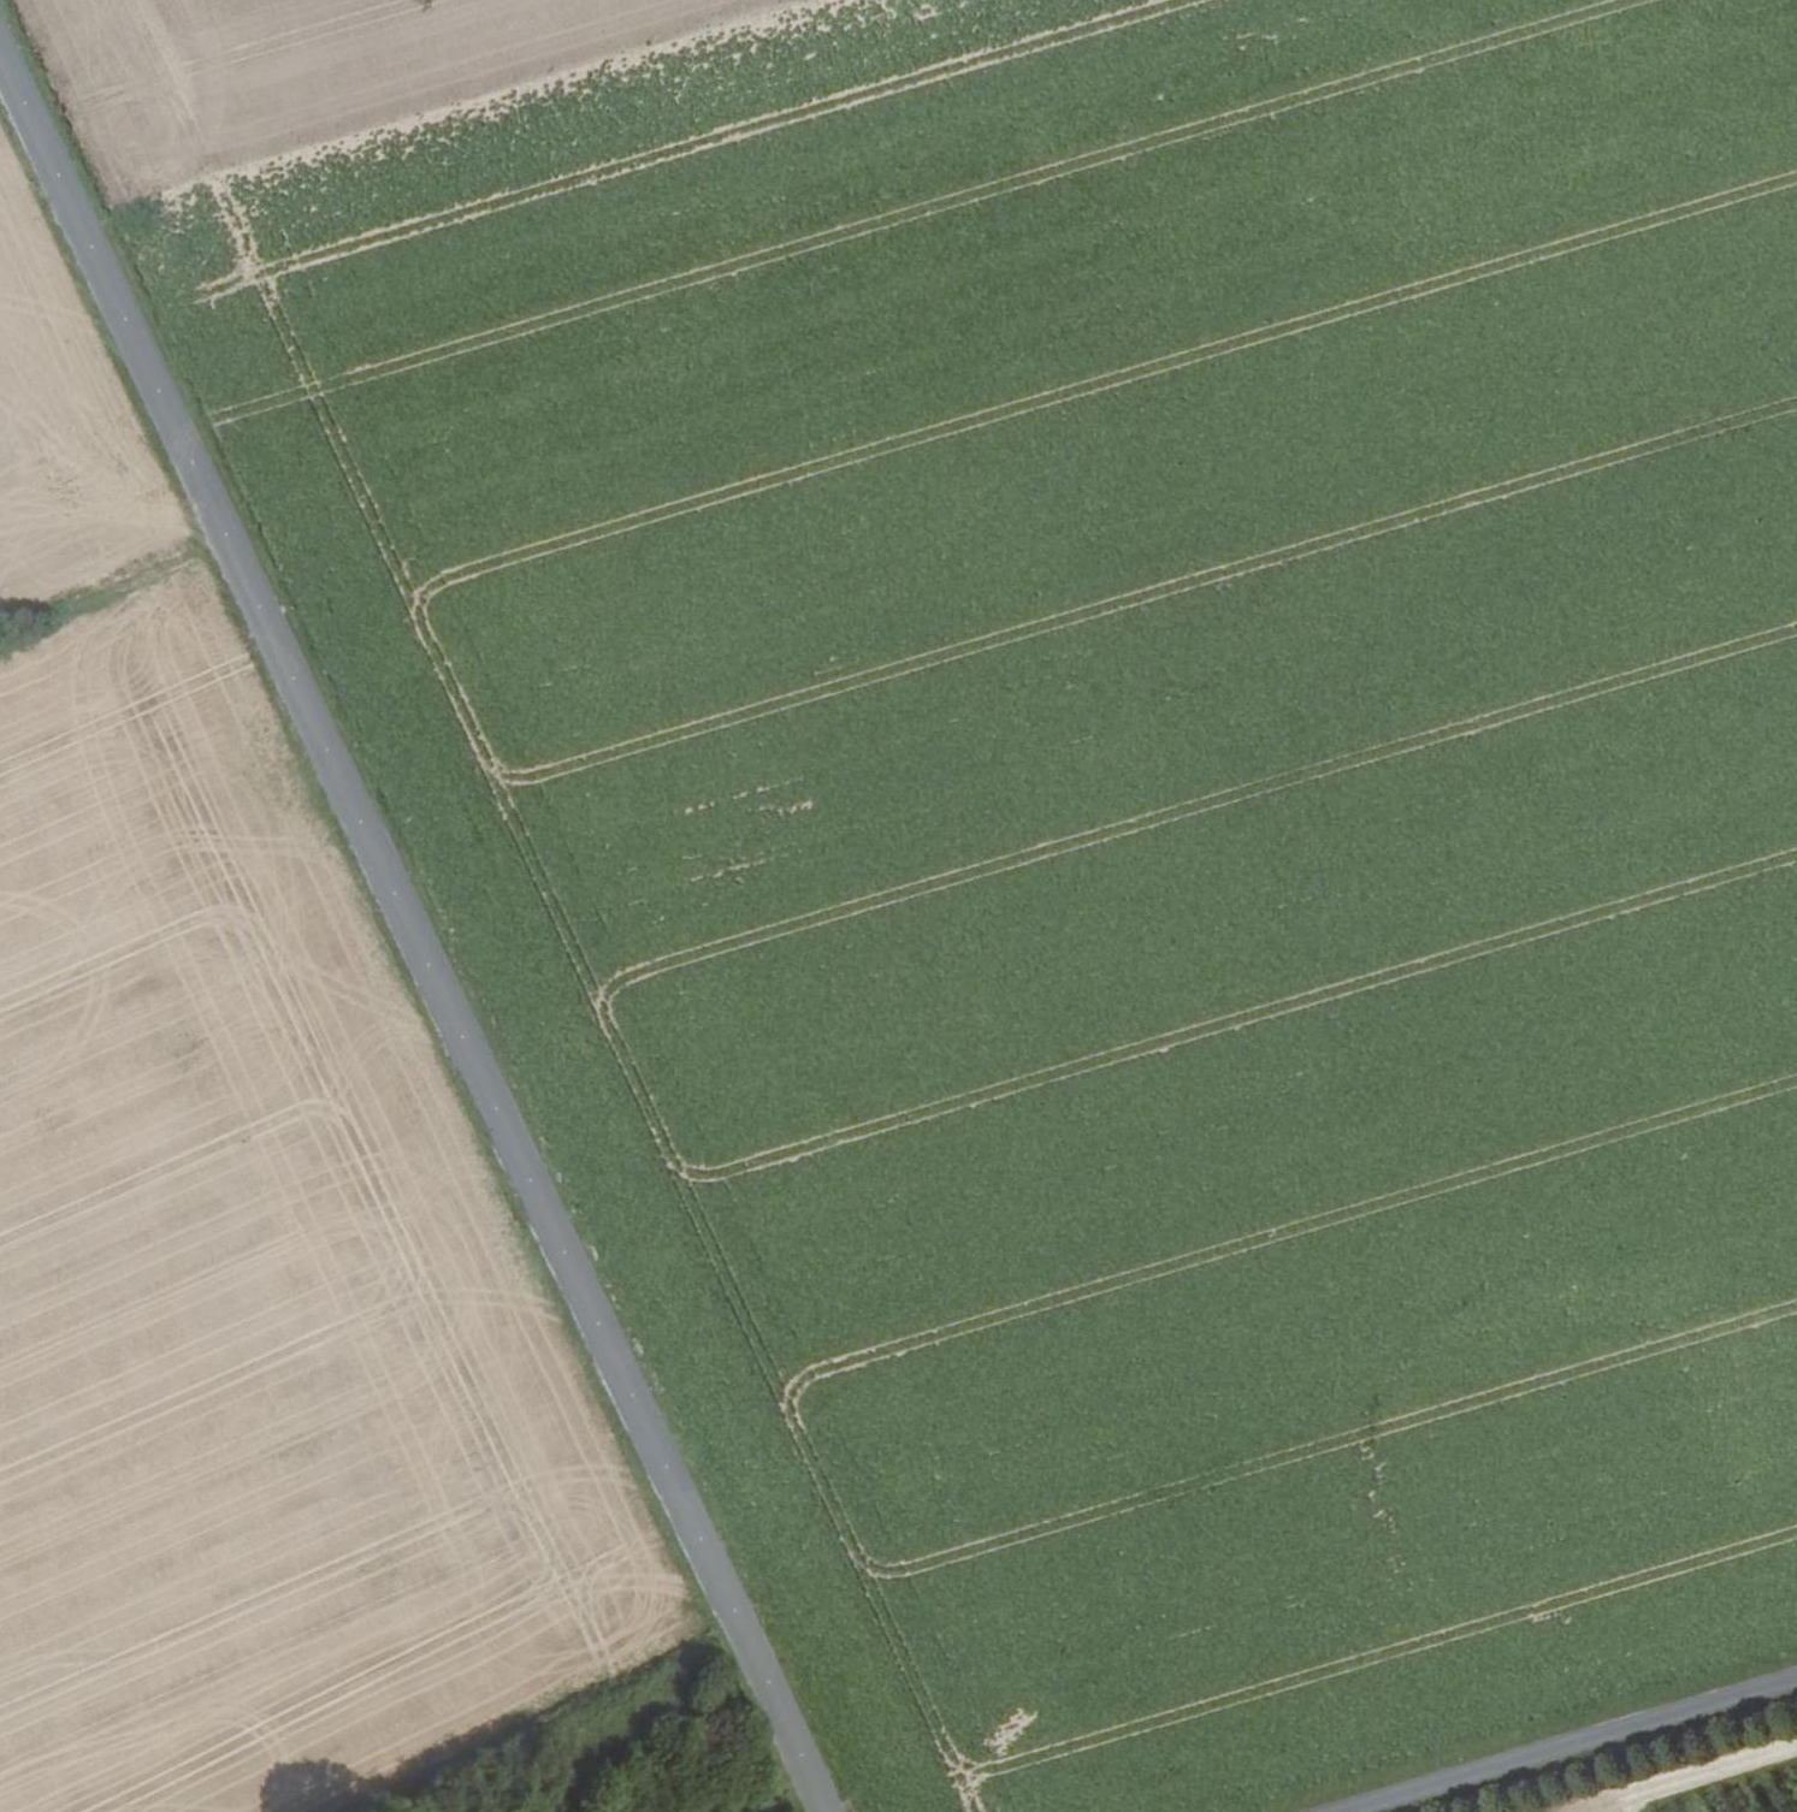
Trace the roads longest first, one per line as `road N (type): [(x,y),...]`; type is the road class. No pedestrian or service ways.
road 1 (tertiary): [(0,71),(824,1811)]
road 2 (track): [(1344,1811),(1796,1678)]

